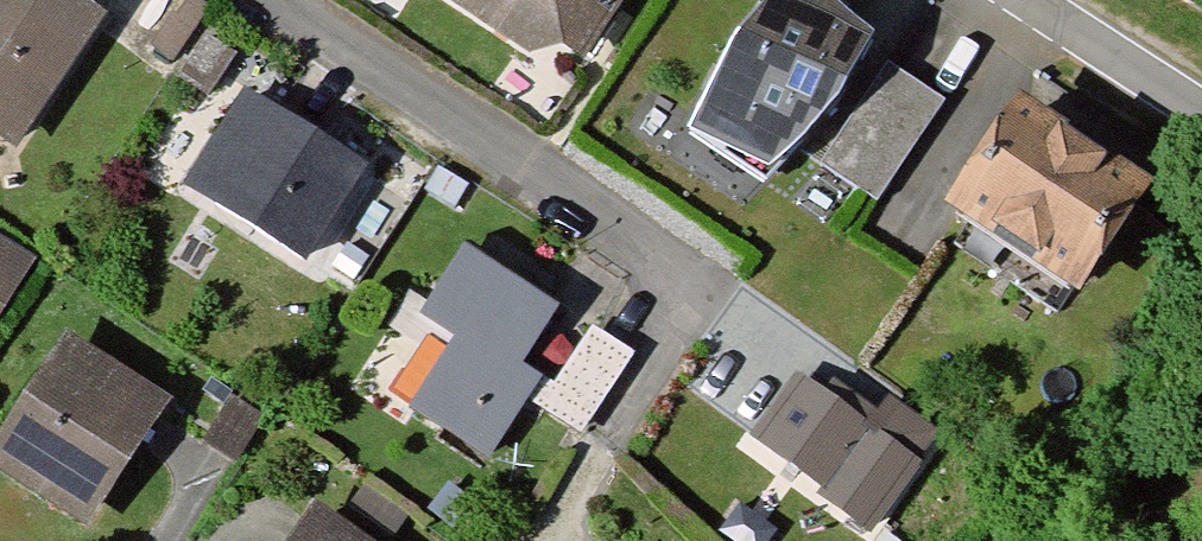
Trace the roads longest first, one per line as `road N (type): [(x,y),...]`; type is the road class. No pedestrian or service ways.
road 1 (residential): [(1025,0),(1201,115)]

